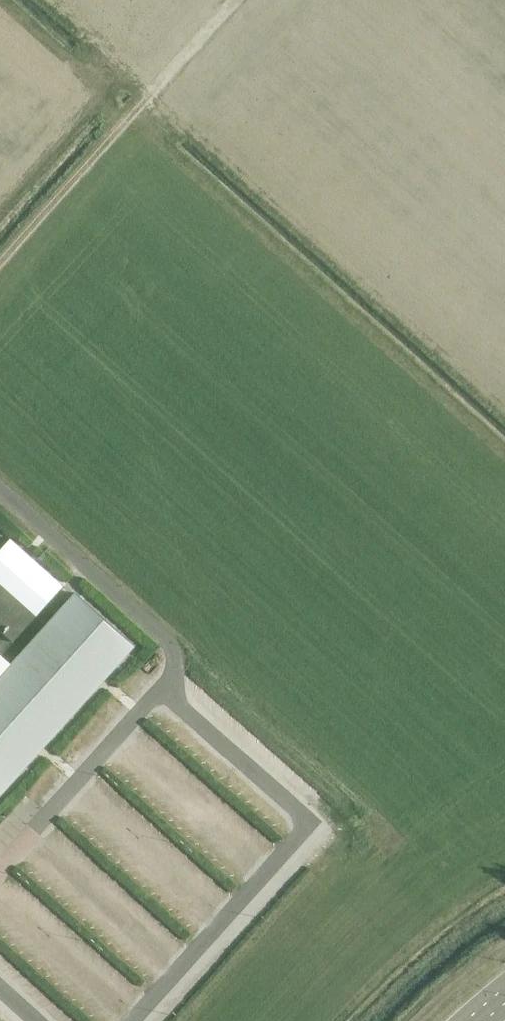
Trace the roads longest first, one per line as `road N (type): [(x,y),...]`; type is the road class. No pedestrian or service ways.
road 1 (track): [(236,0),(0,263)]

